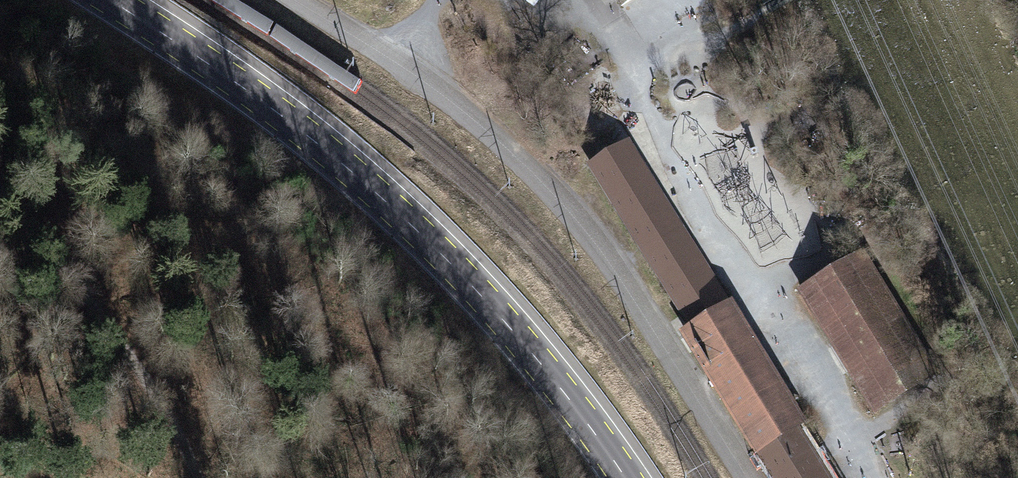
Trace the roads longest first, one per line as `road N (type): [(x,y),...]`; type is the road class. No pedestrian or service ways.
road 1 (primary): [(626,477),(532,353),(409,222),(281,115),(111,0)]
road 2 (unclassified): [(748,477),(649,319),(552,192),(406,69),(296,0)]
road 3 (track): [(194,477),(138,366),(0,193)]

